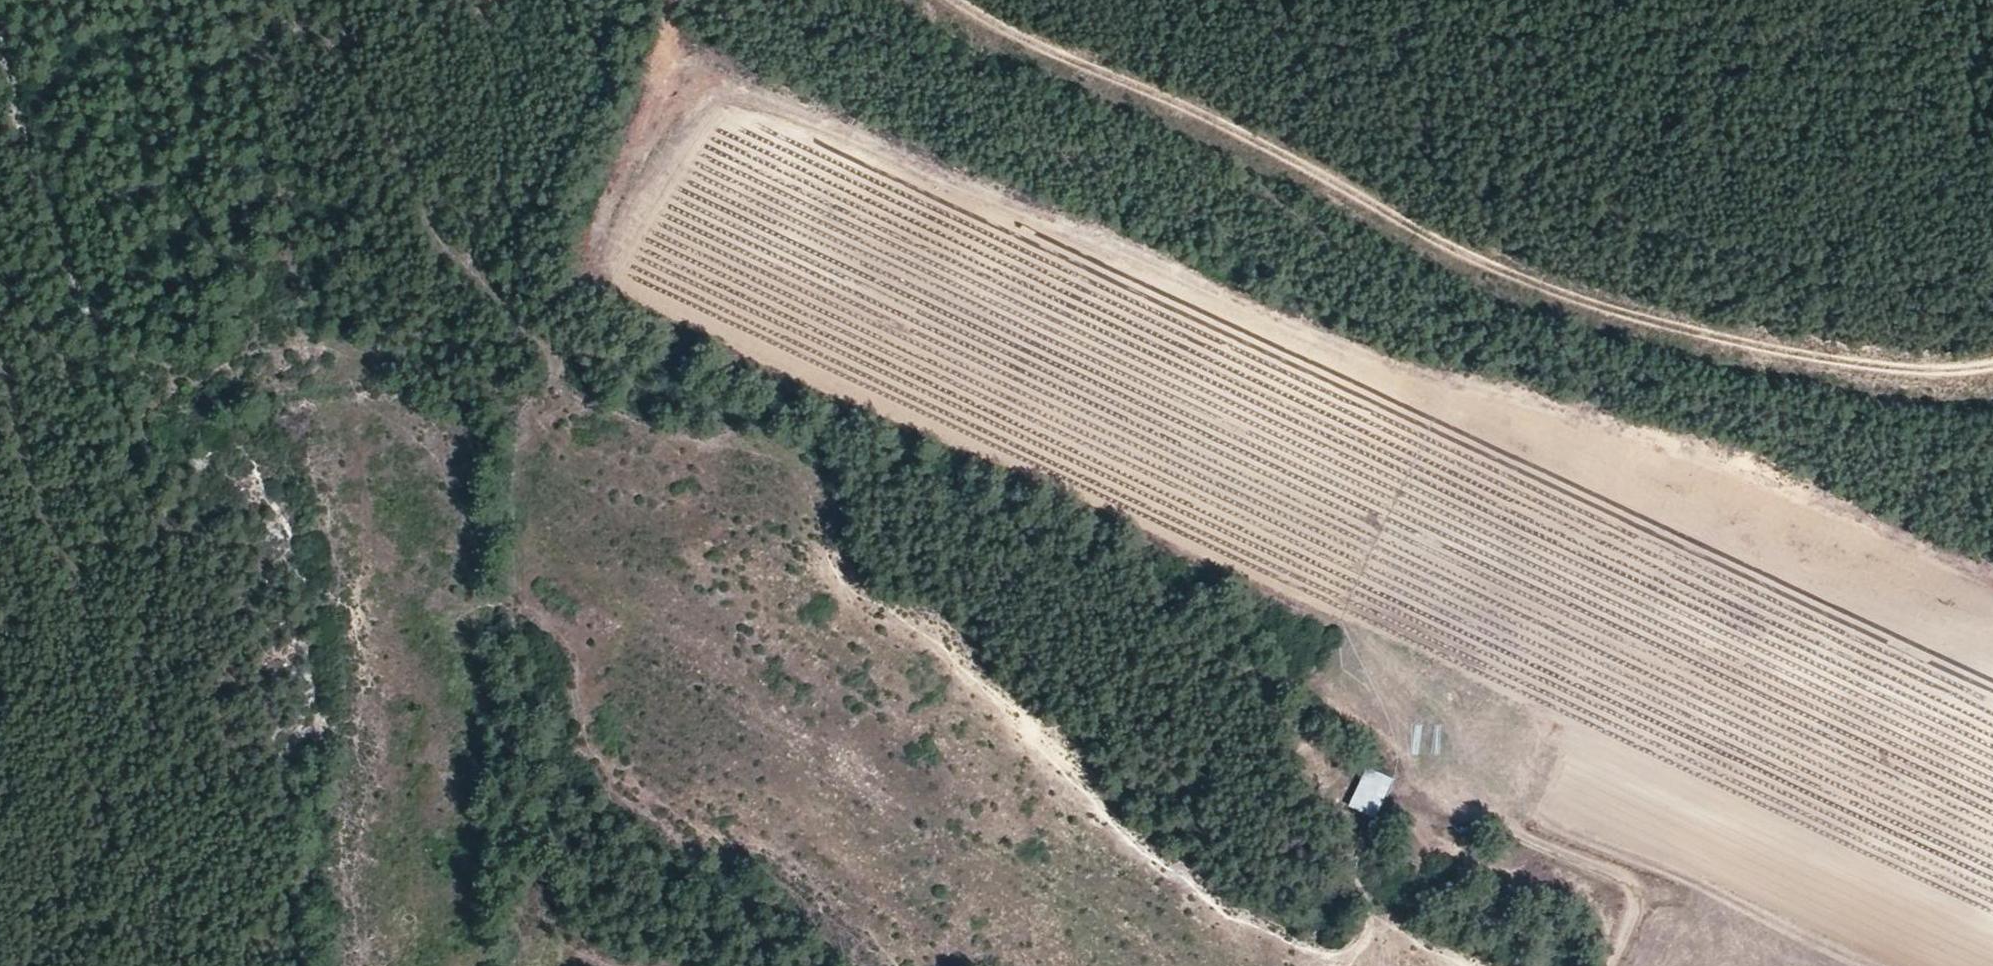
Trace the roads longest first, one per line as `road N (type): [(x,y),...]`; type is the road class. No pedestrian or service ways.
road 1 (track): [(1992,620),(1650,587),(1633,798),(1634,916),(1616,965)]

